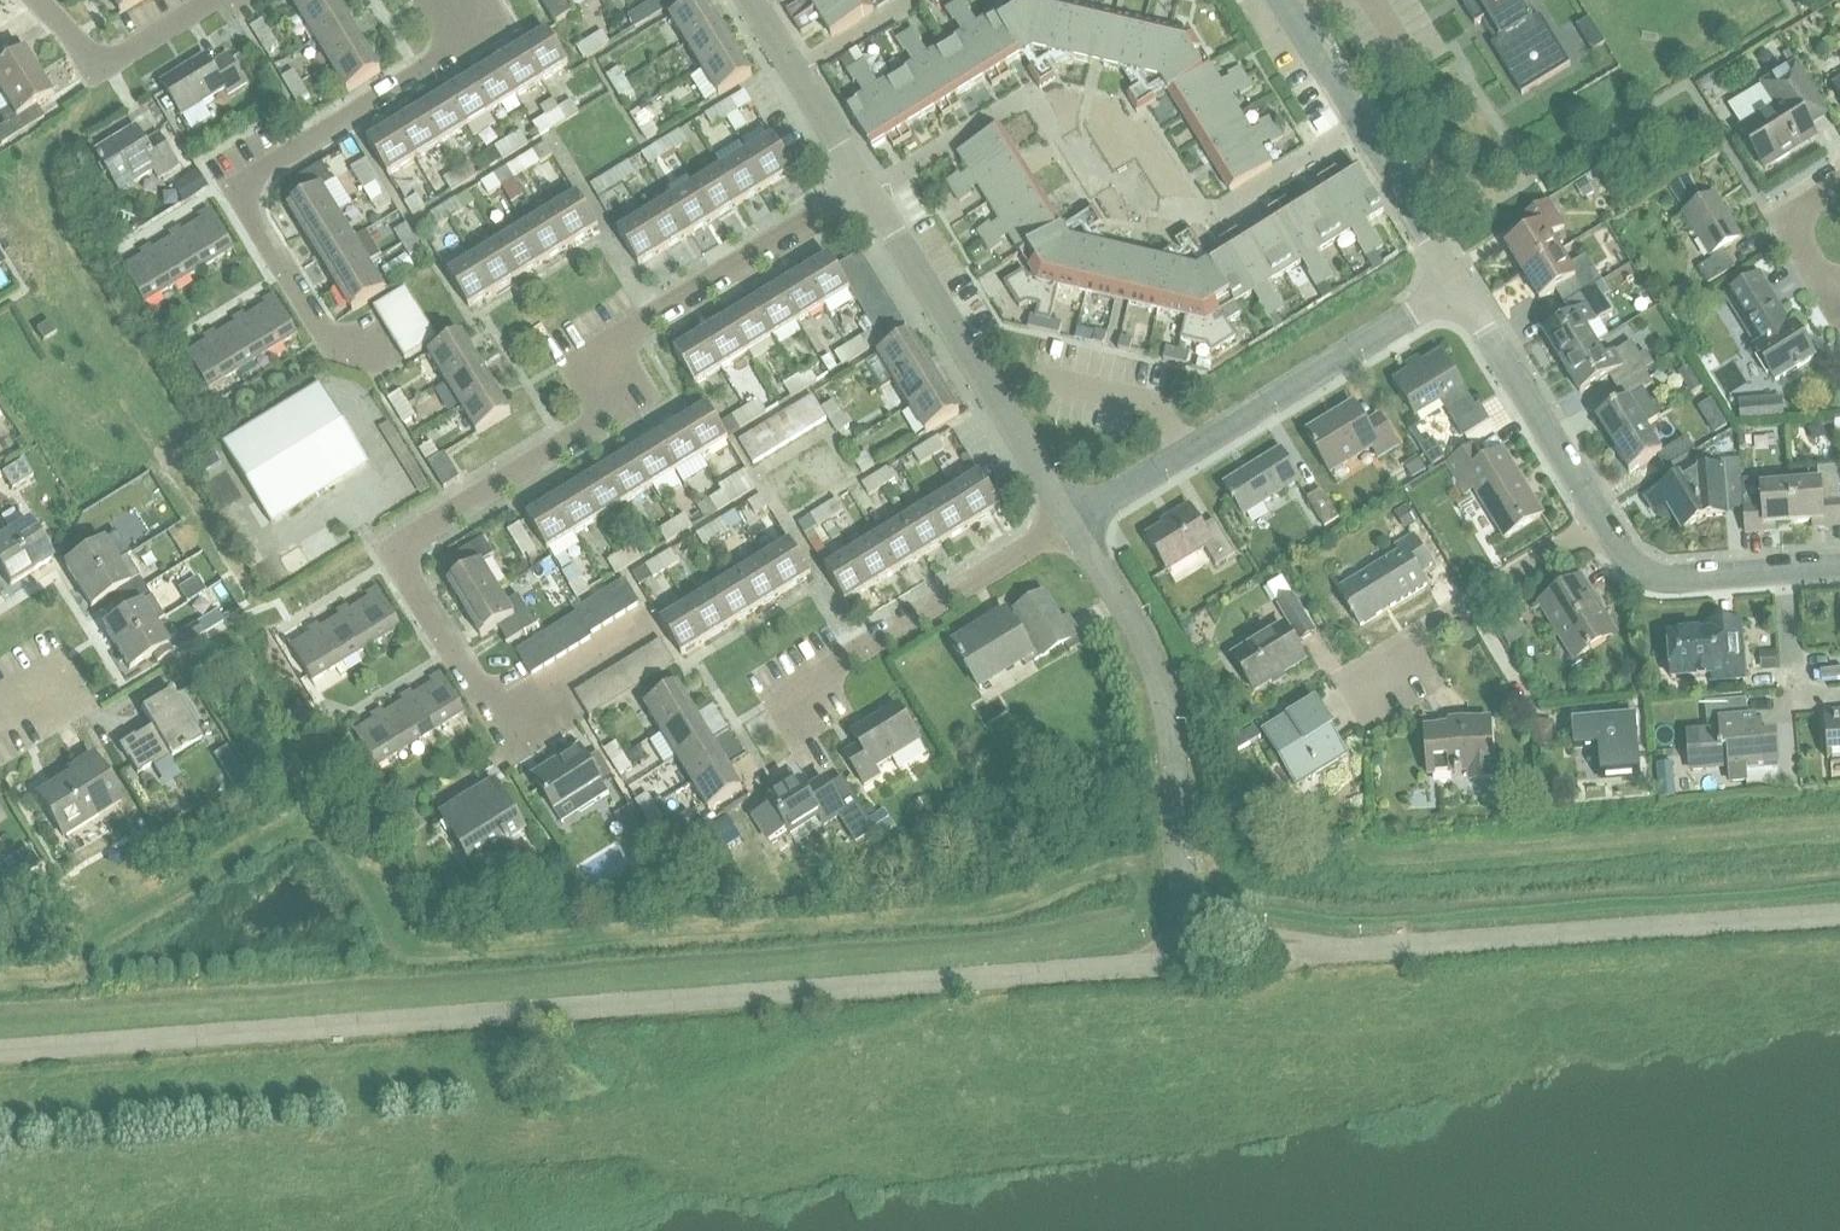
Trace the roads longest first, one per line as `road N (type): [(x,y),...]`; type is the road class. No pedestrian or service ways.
road 1 (residential): [(0,1051),(1141,967),(1164,955),(1184,922),(1169,733),(1146,658),(1072,521)]
road 2 (residential): [(650,624),(506,710),(486,705),(400,554),(599,420),(623,333),(867,193)]
road 3 (residential): [(360,348),(326,343),(250,211),(253,178),(456,48),(471,0)]
road 4 (residential): [(1072,521),(1454,289)]
road 5 (residential): [(1072,521),(867,193)]
road 6 (residential): [(769,703),(1072,521)]
road 7 (residential): [(1454,289),(1278,0)]
road 8 (residential): [(1379,680),(1404,644),(1597,519)]
road 9 (residential): [(1597,519),(1454,289)]
road 10 (residential): [(867,193),(751,0)]
road 11 (residential): [(36,0),(89,54),(115,60),(214,0)]
road 12 (residential): [(1787,572),(1669,581),(1626,561),(1597,519)]

